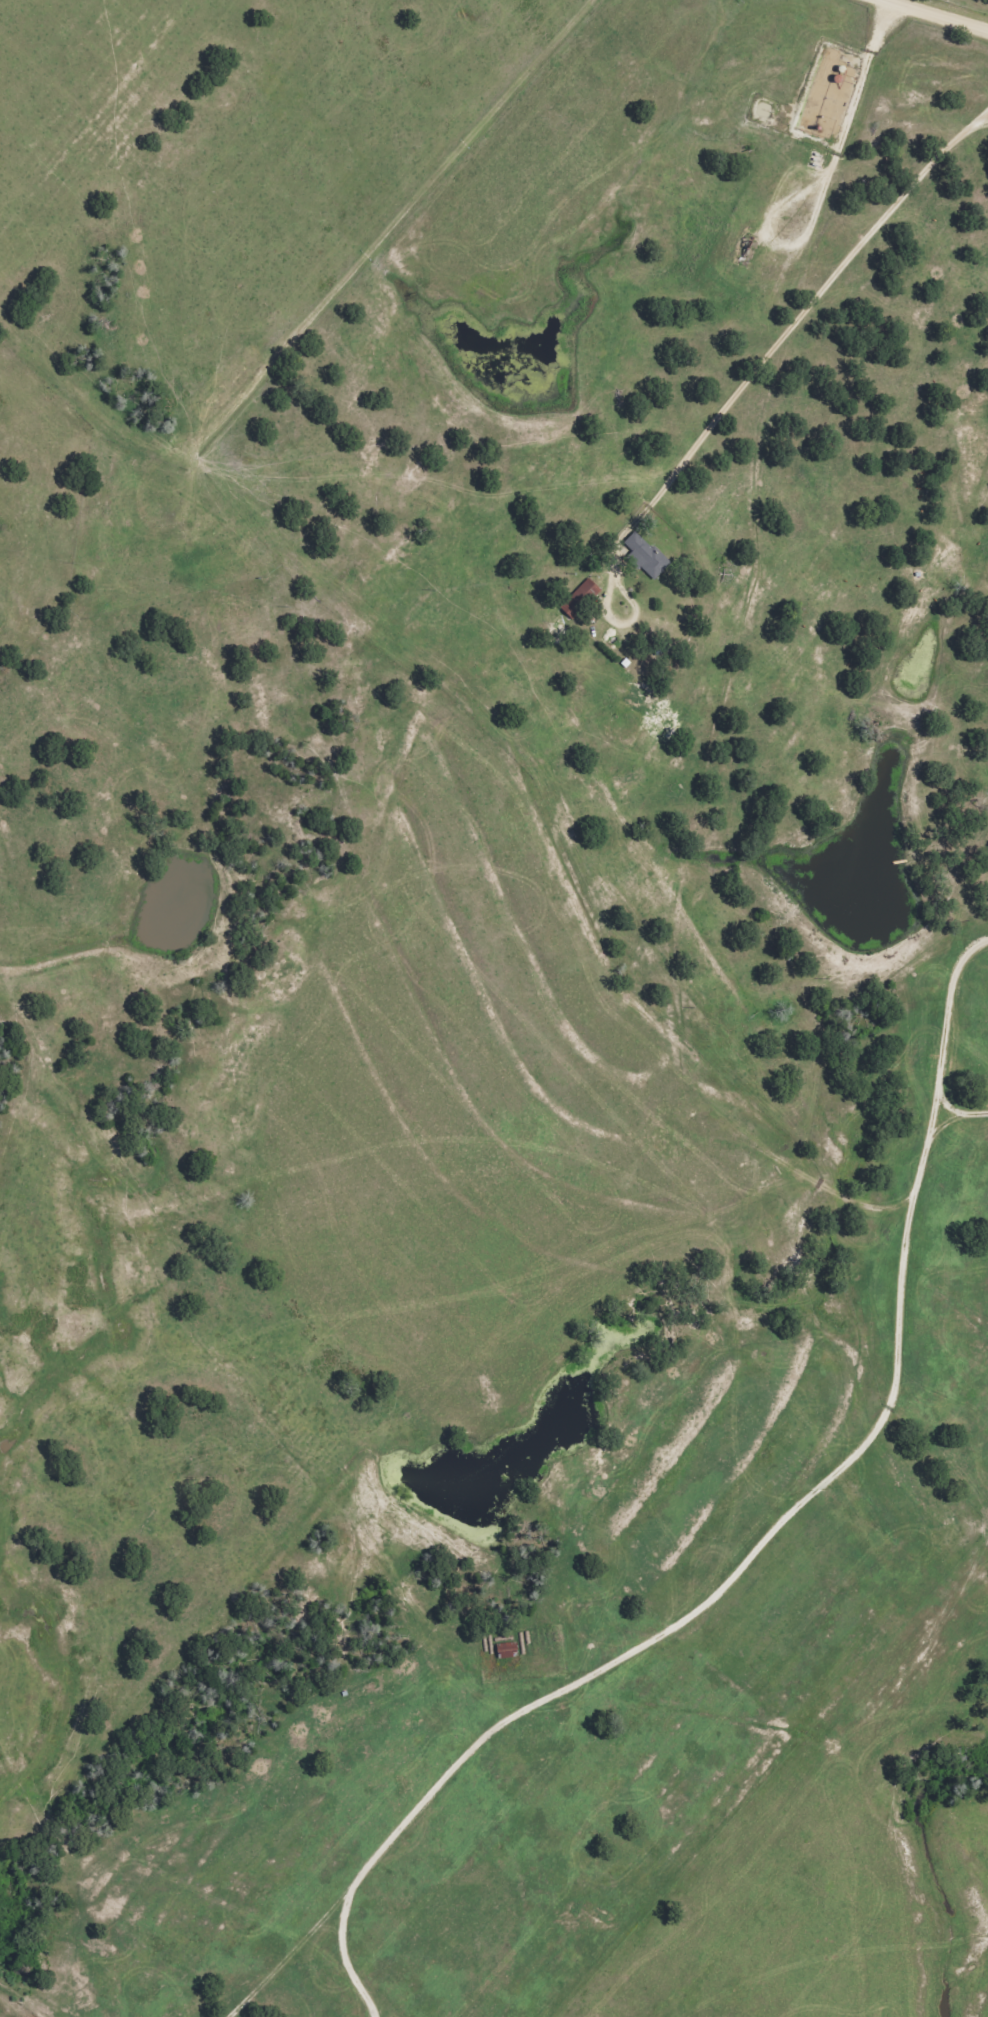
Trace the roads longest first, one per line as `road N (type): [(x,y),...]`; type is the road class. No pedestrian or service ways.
road 1 (residential): [(239,2016),(303,1955),(440,1775),(486,1728),(582,1687),(695,1620),(782,1513),(878,1424),(897,1367),(919,1169),(956,978),(966,949),(987,937)]
road 2 (residential): [(987,112),(907,186),(744,393),(656,490),(624,533),(610,605)]

